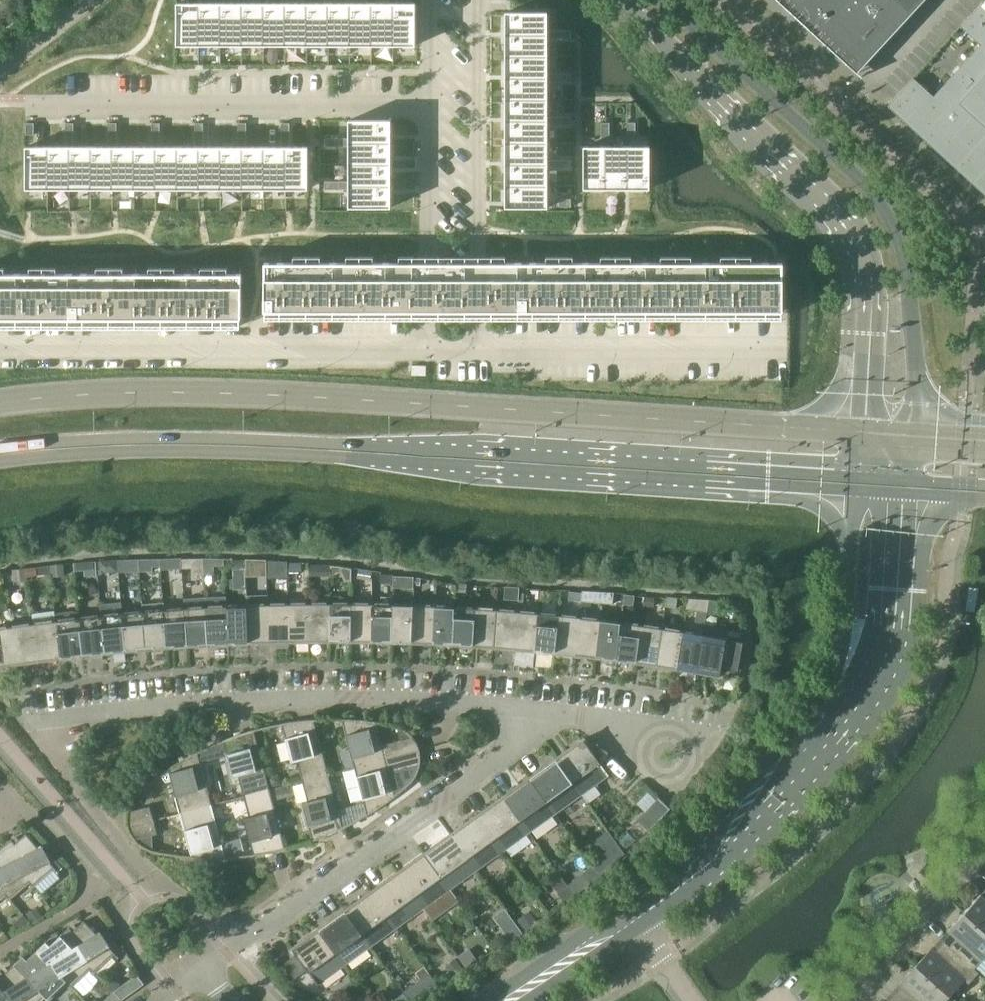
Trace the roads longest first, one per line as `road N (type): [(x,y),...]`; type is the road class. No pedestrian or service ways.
road 1 (primary): [(859,430),(178,392),(0,403)]
road 2 (primary): [(0,455),(277,447),(854,485)]
road 3 (residential): [(151,873),(29,720),(301,698),(548,713)]
road 4 (tertiary): [(854,485),(839,662),(823,692),(742,792),(602,921),(485,1000)]
road 5 (tertiary): [(530,1000),(726,864),(859,704),(892,641),(910,490)]
road 6 (tertiary): [(916,434),(907,273),(889,215),(863,180),(667,0)]
road 7 (tertiary): [(625,0),(827,205),(856,249),(867,292),(859,430)]
road 8 (residential): [(201,971),(515,747),(548,713)]
road 9 (residential): [(0,350),(429,349)]
road 10 (residential): [(429,105),(35,103)]
road 11 (residential): [(478,349),(478,0)]
road 12 (residential): [(478,349),(785,348)]
road 13 (residential): [(429,105),(429,349)]
road 14 (residential): [(847,1000),(984,849)]
road 15 (residential): [(548,713),(635,722),(668,754)]

